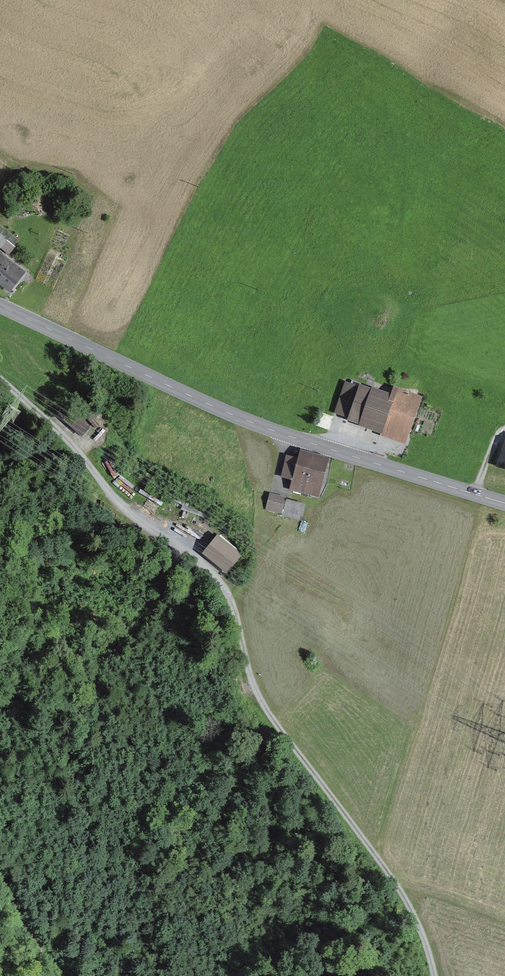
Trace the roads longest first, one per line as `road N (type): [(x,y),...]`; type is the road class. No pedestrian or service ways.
road 1 (track): [(0,381),(57,426),(126,510),(219,576),(259,699),(414,913),(439,975)]
road 2 (secondary): [(504,503),(259,425),(0,306)]
road 3 (track): [(65,975),(0,874)]

